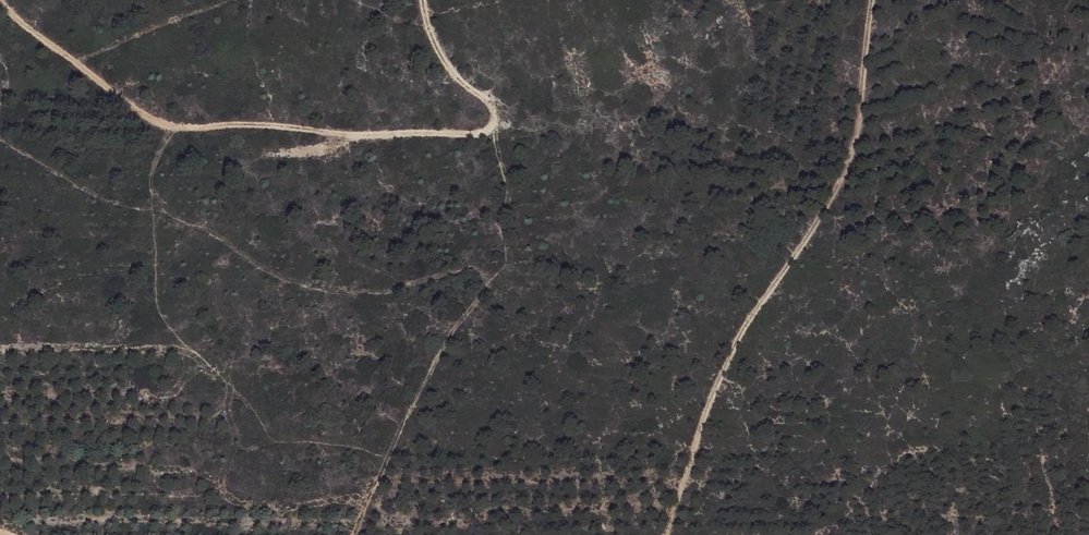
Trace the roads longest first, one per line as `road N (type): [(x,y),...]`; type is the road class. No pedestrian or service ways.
road 1 (track): [(424,0),(442,58),(487,104),(487,127),(360,134),(160,121),(0,5)]
road 2 (track): [(668,534),(738,335),(794,257),(849,156),(872,0)]

